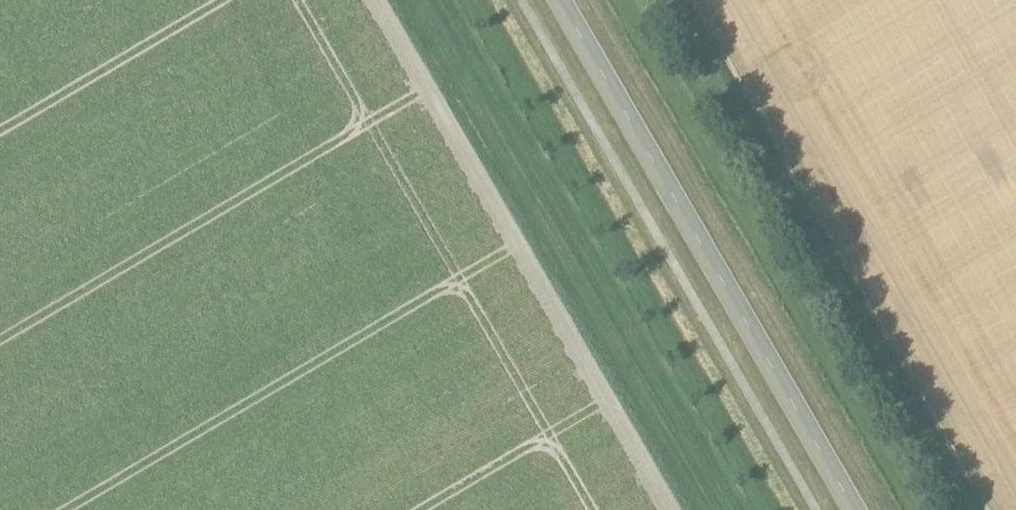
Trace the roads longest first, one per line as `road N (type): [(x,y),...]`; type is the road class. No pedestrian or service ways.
road 1 (tertiary): [(558,0),(852,509)]

